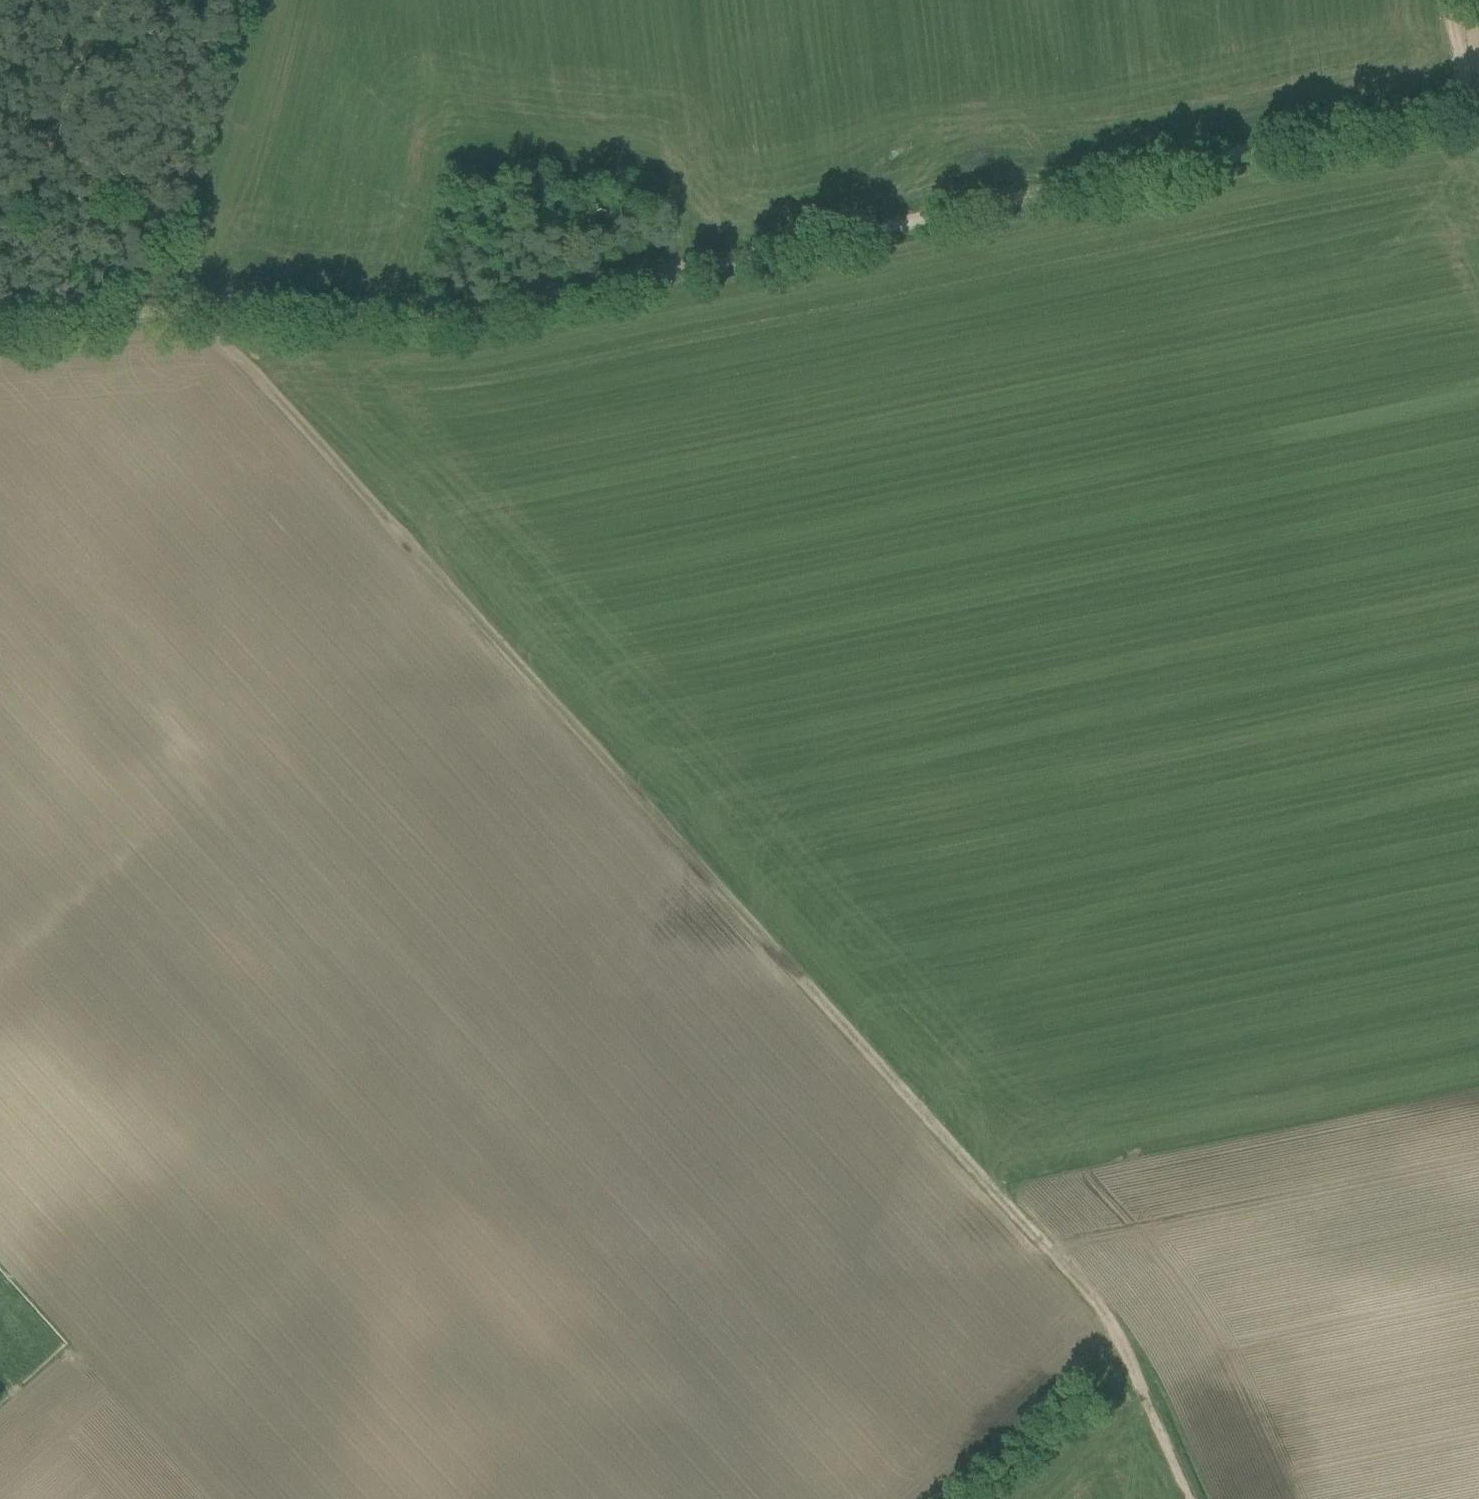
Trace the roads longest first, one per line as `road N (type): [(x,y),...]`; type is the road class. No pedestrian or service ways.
road 1 (track): [(0,324),(461,312),(1243,157),(1453,110),(1469,96),(1469,0)]

